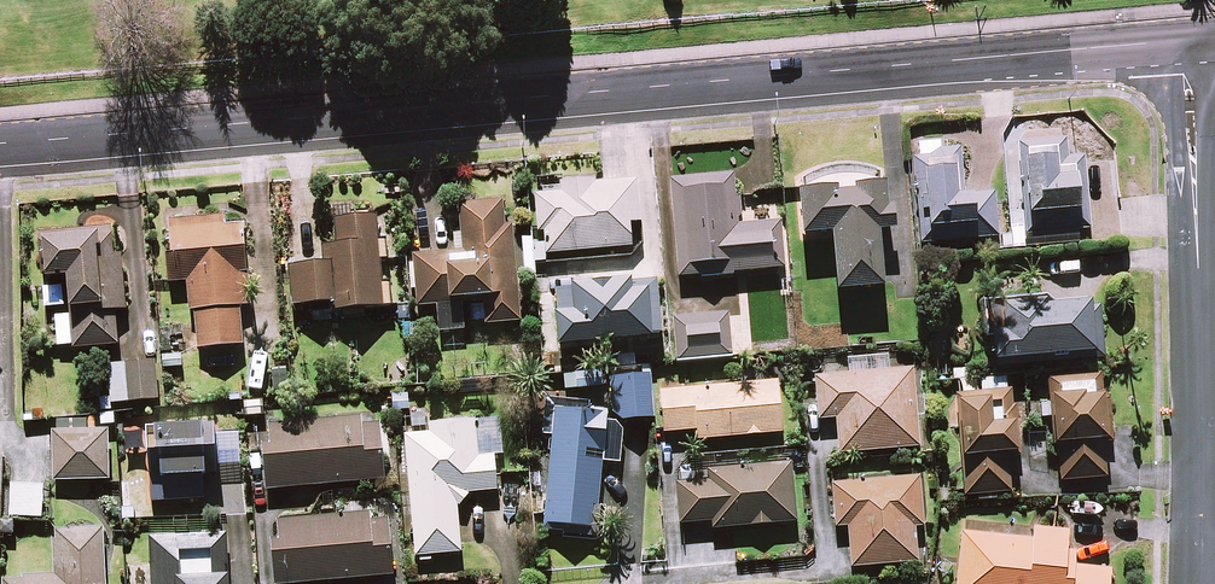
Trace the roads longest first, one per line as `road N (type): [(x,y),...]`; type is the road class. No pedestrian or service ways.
road 1 (tertiary): [(0,144),(1186,40)]
road 2 (residential): [(1186,40),(1199,268),(1201,514)]

